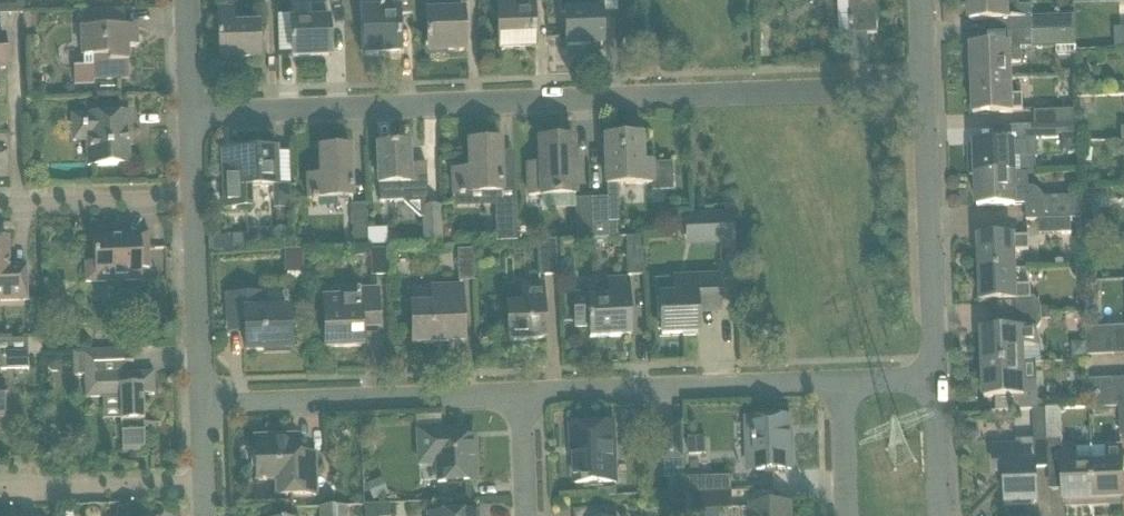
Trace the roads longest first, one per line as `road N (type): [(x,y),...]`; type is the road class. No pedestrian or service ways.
road 1 (residential): [(189,114),(924,89)]
road 2 (residential): [(519,396),(842,385)]
road 3 (residential): [(202,407),(519,396)]
road 4 (residential): [(932,382),(924,89)]
road 5 (residential): [(202,407),(192,199)]
road 6 (residential): [(204,482),(0,490)]
road 7 (residential): [(0,205),(192,199)]
road 8 (residential): [(939,515),(932,382)]
road 9 (residential): [(846,515),(842,385)]
road 10 (residential): [(523,515),(519,396)]

